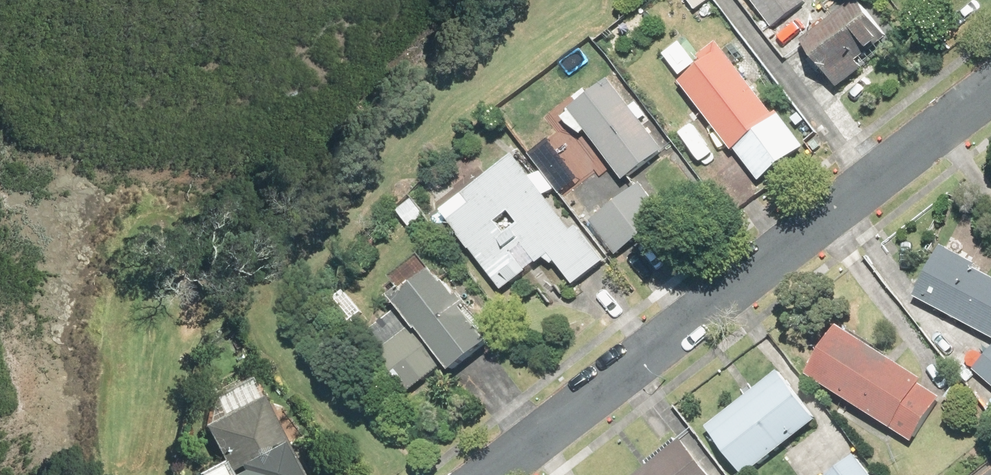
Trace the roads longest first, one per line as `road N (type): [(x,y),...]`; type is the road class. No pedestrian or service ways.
road 1 (residential): [(990,88),(490,474)]

